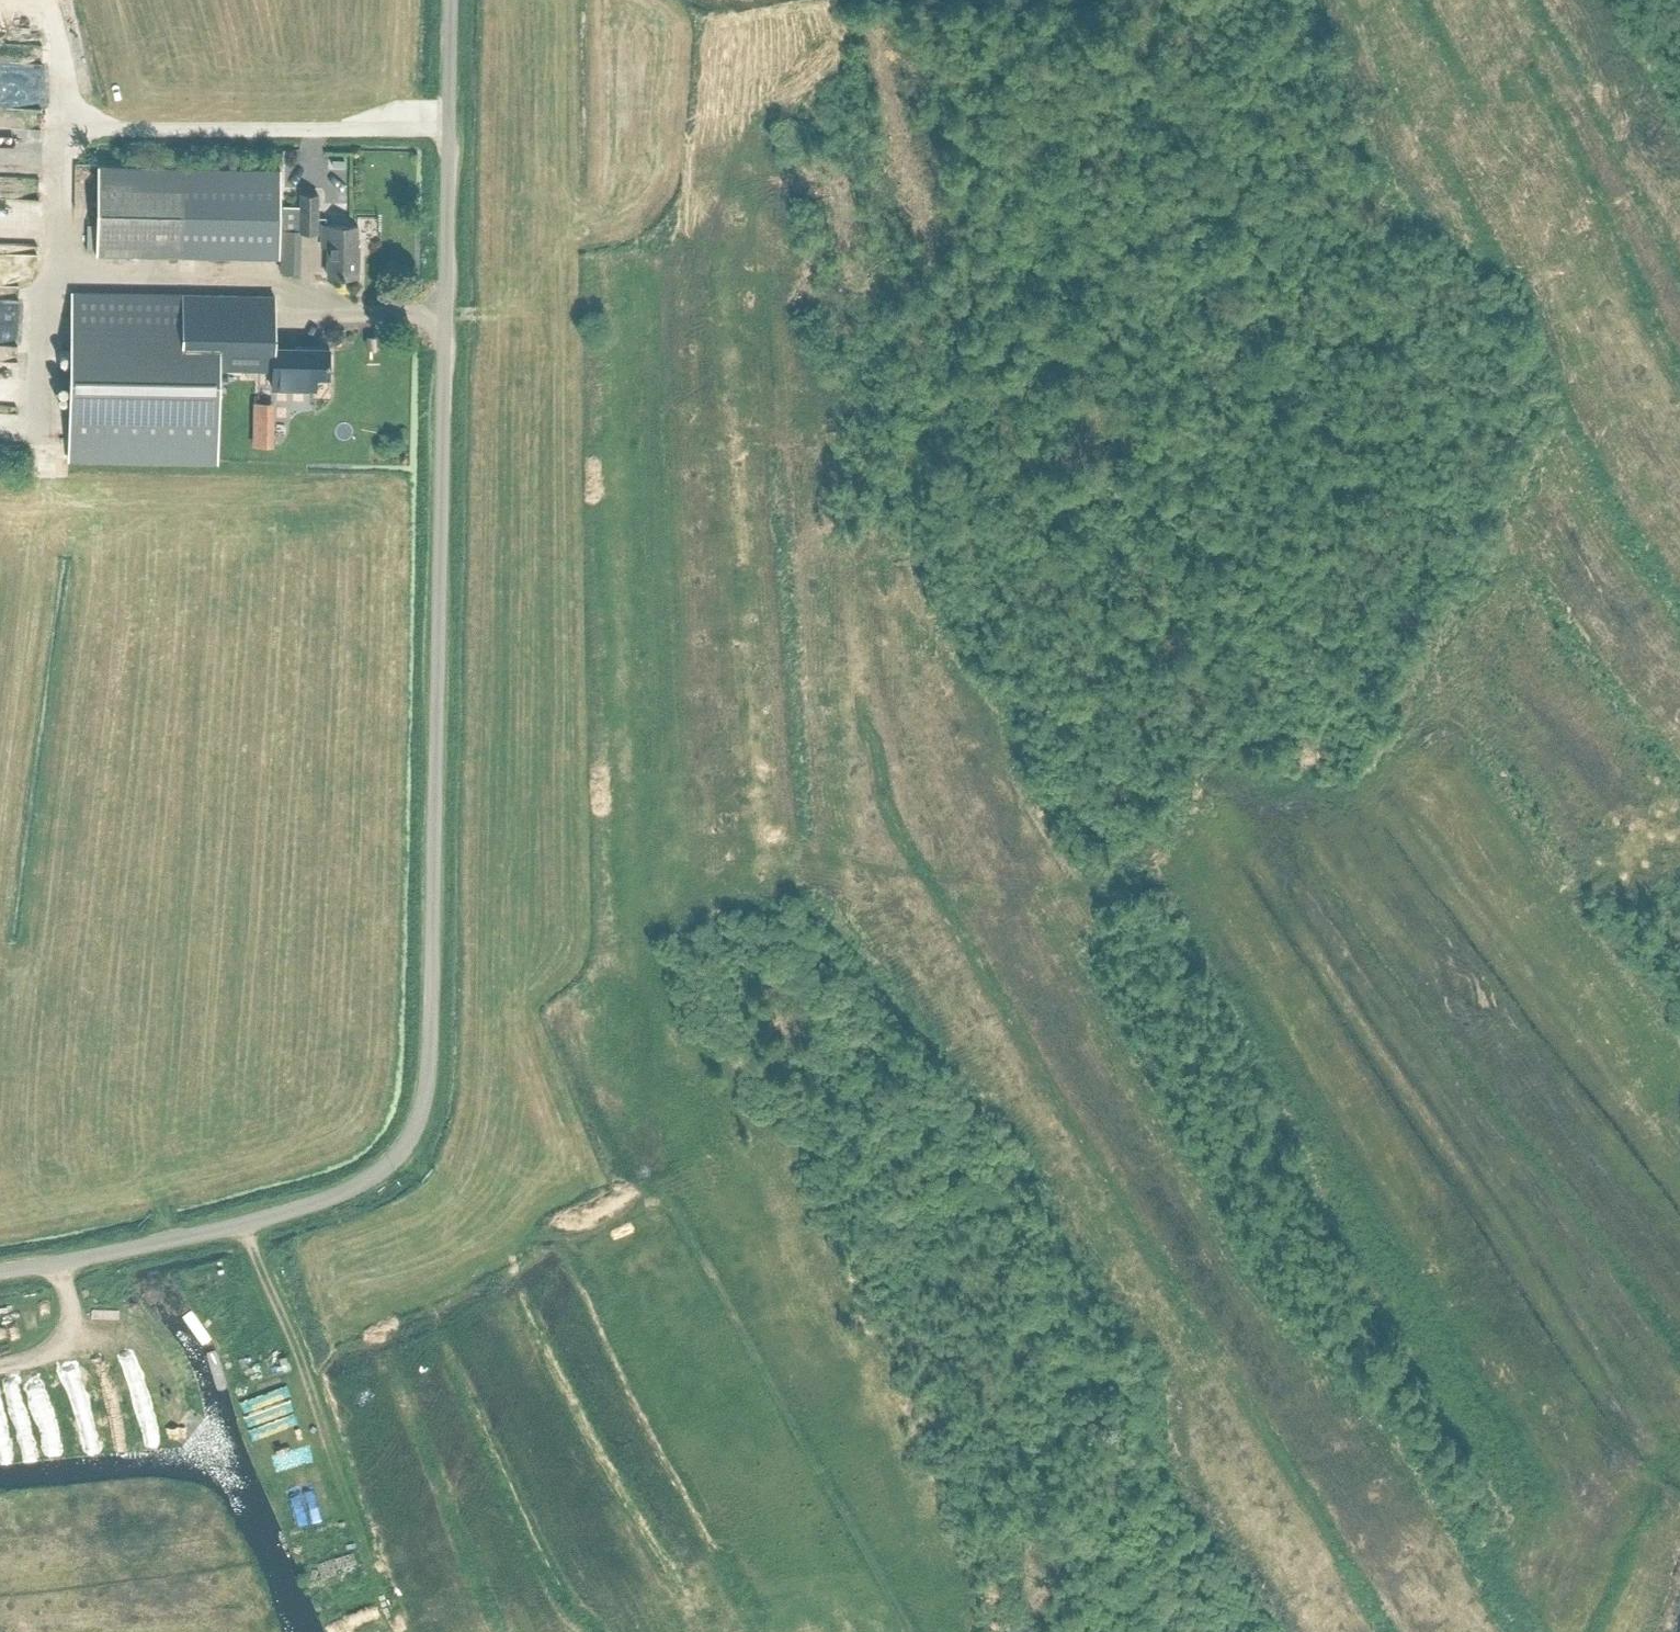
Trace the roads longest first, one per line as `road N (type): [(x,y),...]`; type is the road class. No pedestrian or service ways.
road 1 (unclassified): [(0,1269),(309,1206),(380,1171),(419,1114),(427,1080),(452,0)]
road 2 (track): [(240,1222),(302,1361),(365,1551),(366,1588),(344,1613)]
road 3 (track): [(0,1367),(62,1341),(70,1310),(58,1261)]

